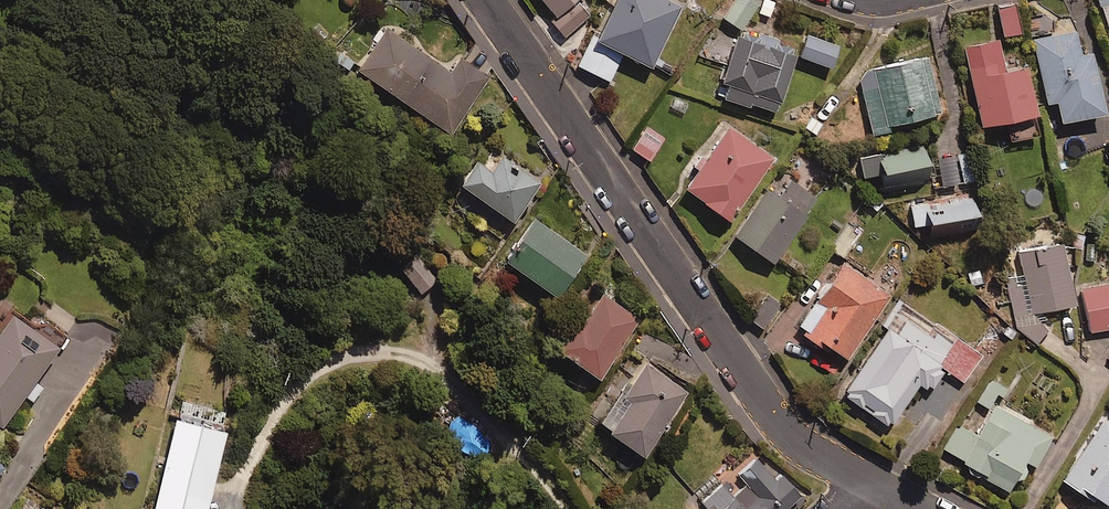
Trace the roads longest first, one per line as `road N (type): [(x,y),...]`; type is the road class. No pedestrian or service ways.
road 1 (residential): [(866,485),(795,447),(489,0)]
road 2 (residential): [(443,369),(386,352),(357,352),(312,372),(268,422),(236,508)]
road 3 (residential): [(443,369),(497,420),(565,508)]

